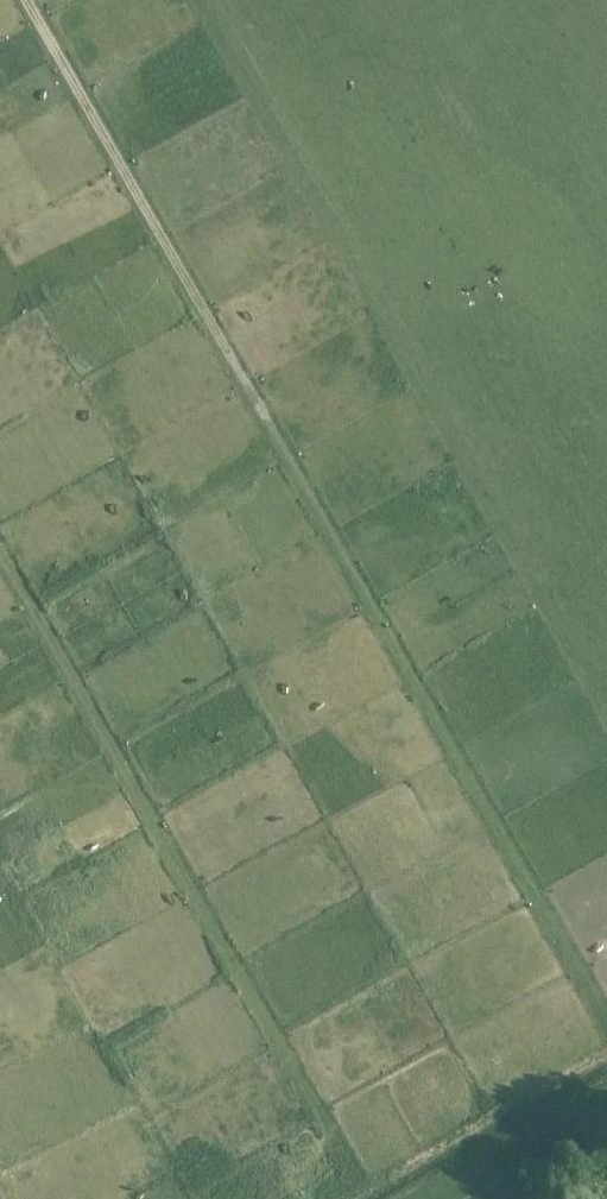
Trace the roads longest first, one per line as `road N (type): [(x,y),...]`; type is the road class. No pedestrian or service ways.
road 1 (track): [(356,1176),(0,548)]
road 2 (track): [(248,387),(25,0)]

